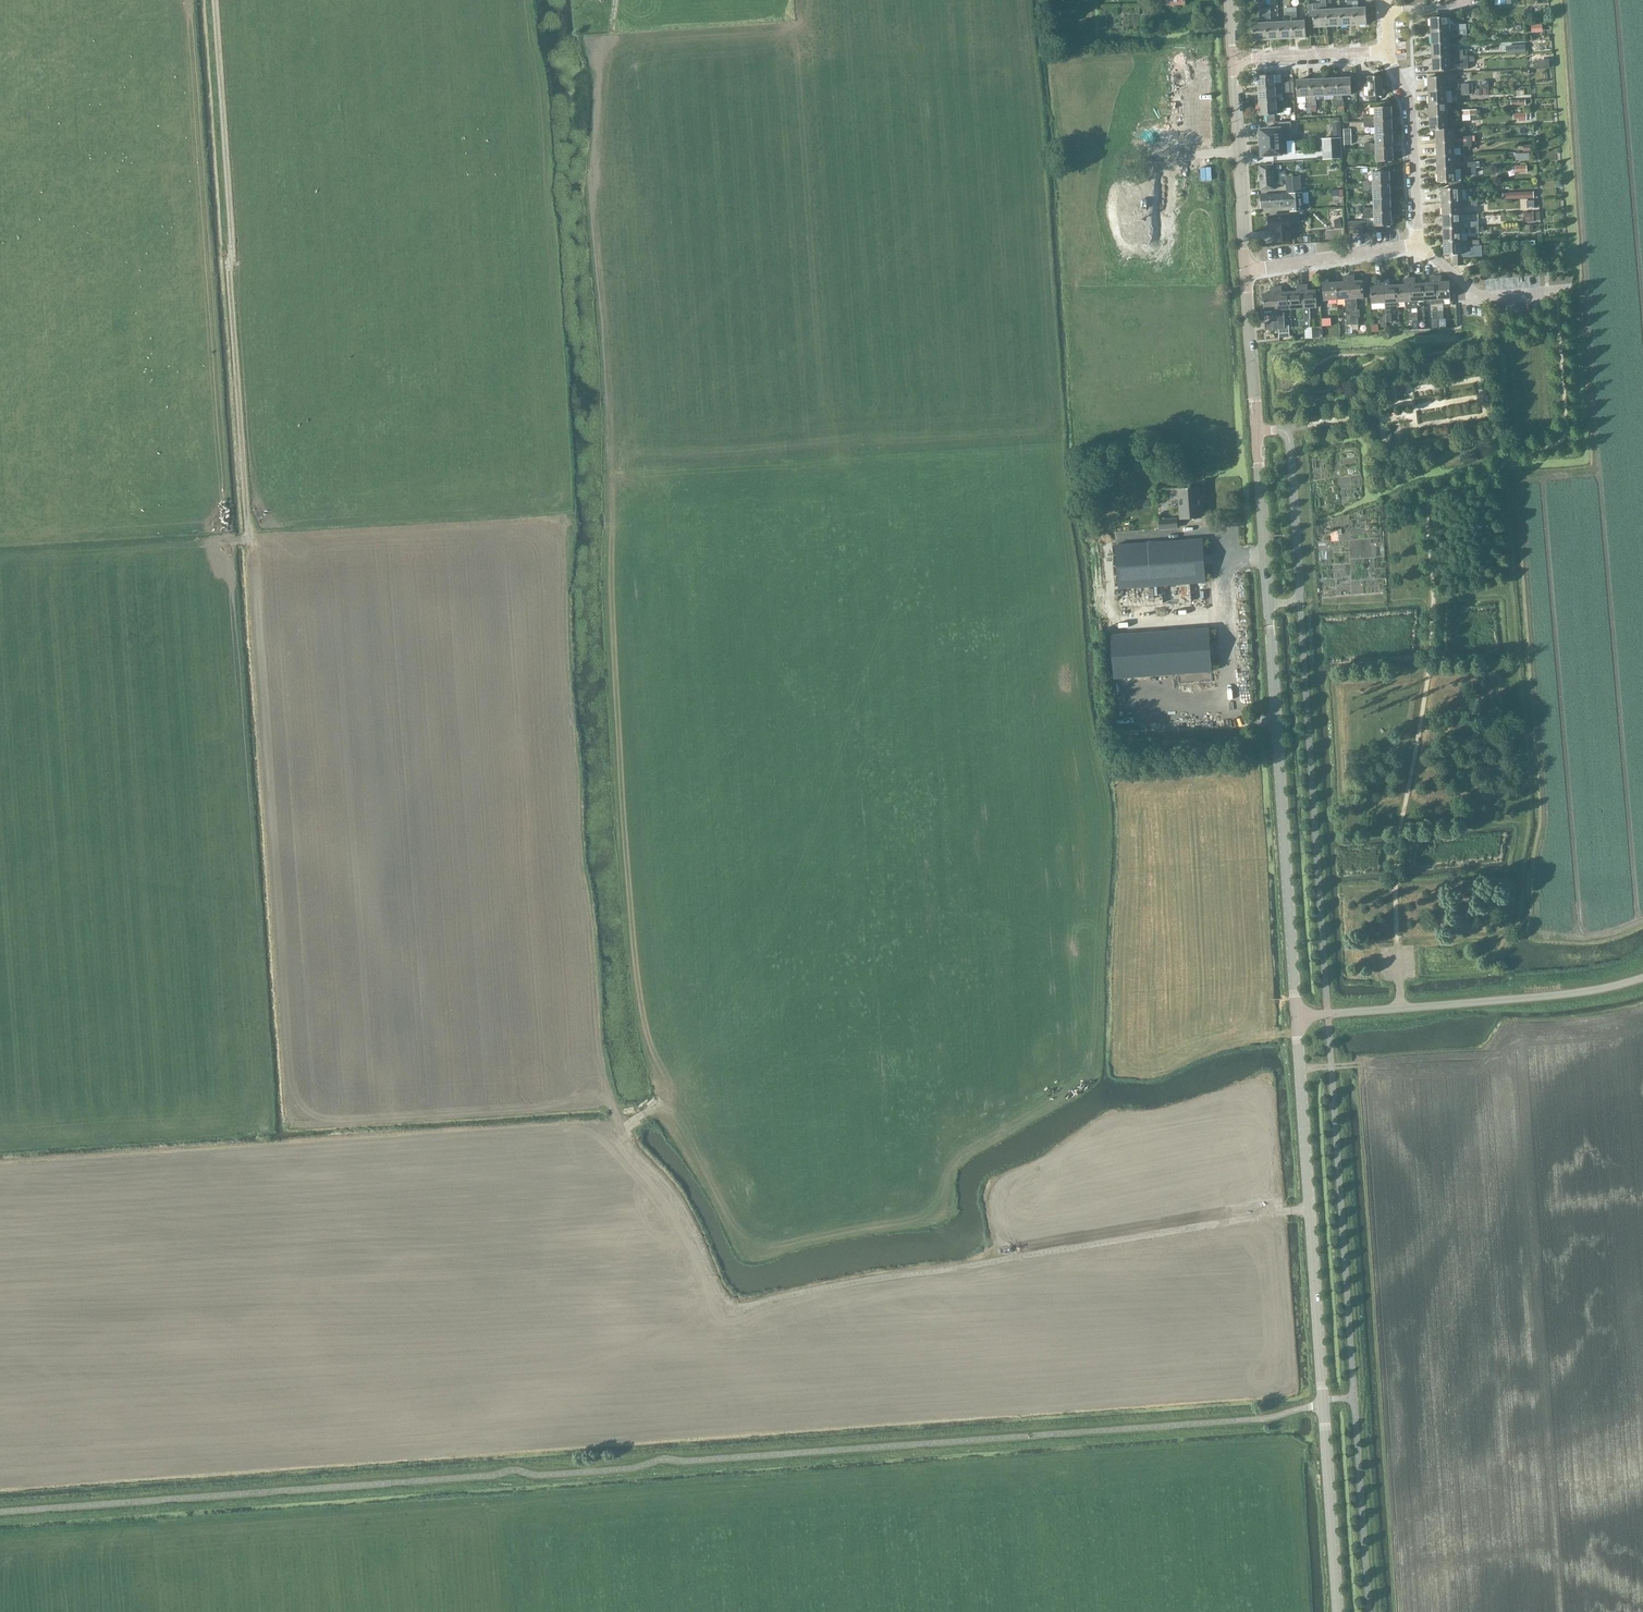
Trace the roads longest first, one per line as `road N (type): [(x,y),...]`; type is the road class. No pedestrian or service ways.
road 1 (track): [(616,0),(593,193),(611,409),(610,573),(630,899),(661,1091),(660,1102),(625,1129),(625,1147),(686,1218),(728,1306),(1309,1206)]
road 2 (tertiary): [(1339,1611),(1297,1017)]
road 3 (track): [(215,0),(249,541)]
road 4 (tertiary): [(1297,1017),(1269,604)]
road 5 (unclassified): [(1297,1017),(1569,994),(1642,978)]
road 6 (unclassified): [(1269,604),(1300,601),(1288,437),(1286,428),(1258,430)]
road 7 (tertiary): [(1245,269),(1234,60)]
road 8 (residential): [(1416,243),(1409,100),(1388,51)]
road 9 (tertiary): [(1269,604),(1258,430)]
road 10 (residential): [(1416,243),(1245,269)]
road 11 (tertiary): [(1258,430),(1245,269)]
road 12 (residential): [(1388,51),(1234,60)]
road 13 (residential): [(1538,292),(1472,296),(1416,243)]

